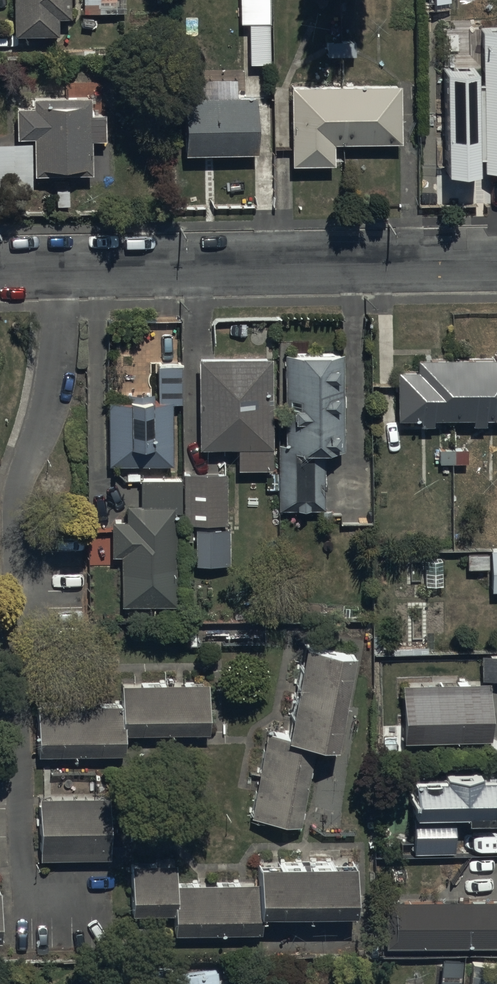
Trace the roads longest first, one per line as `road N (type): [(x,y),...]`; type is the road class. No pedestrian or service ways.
road 1 (residential): [(496,258),(0,266)]

